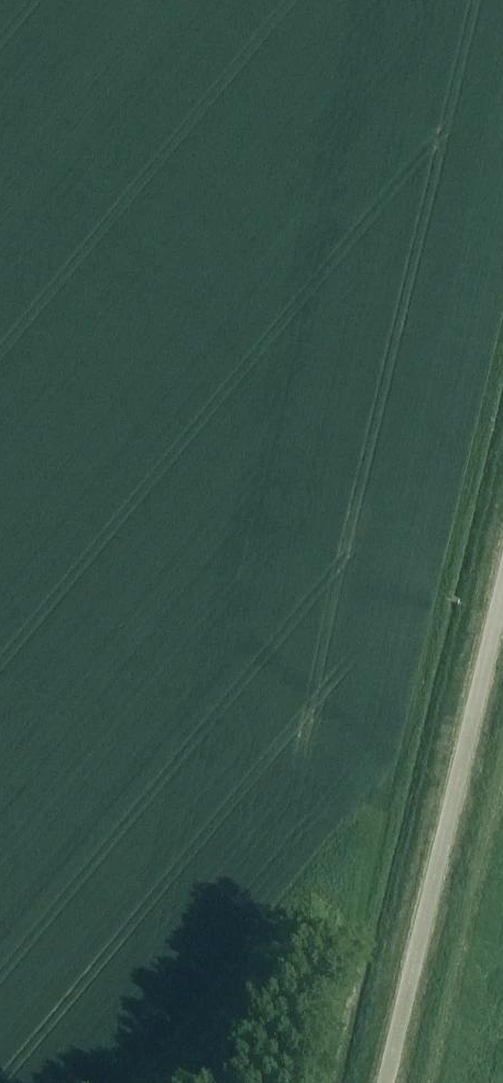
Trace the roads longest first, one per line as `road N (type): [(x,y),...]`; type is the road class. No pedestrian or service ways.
road 1 (track): [(385,1082),(502,596)]

